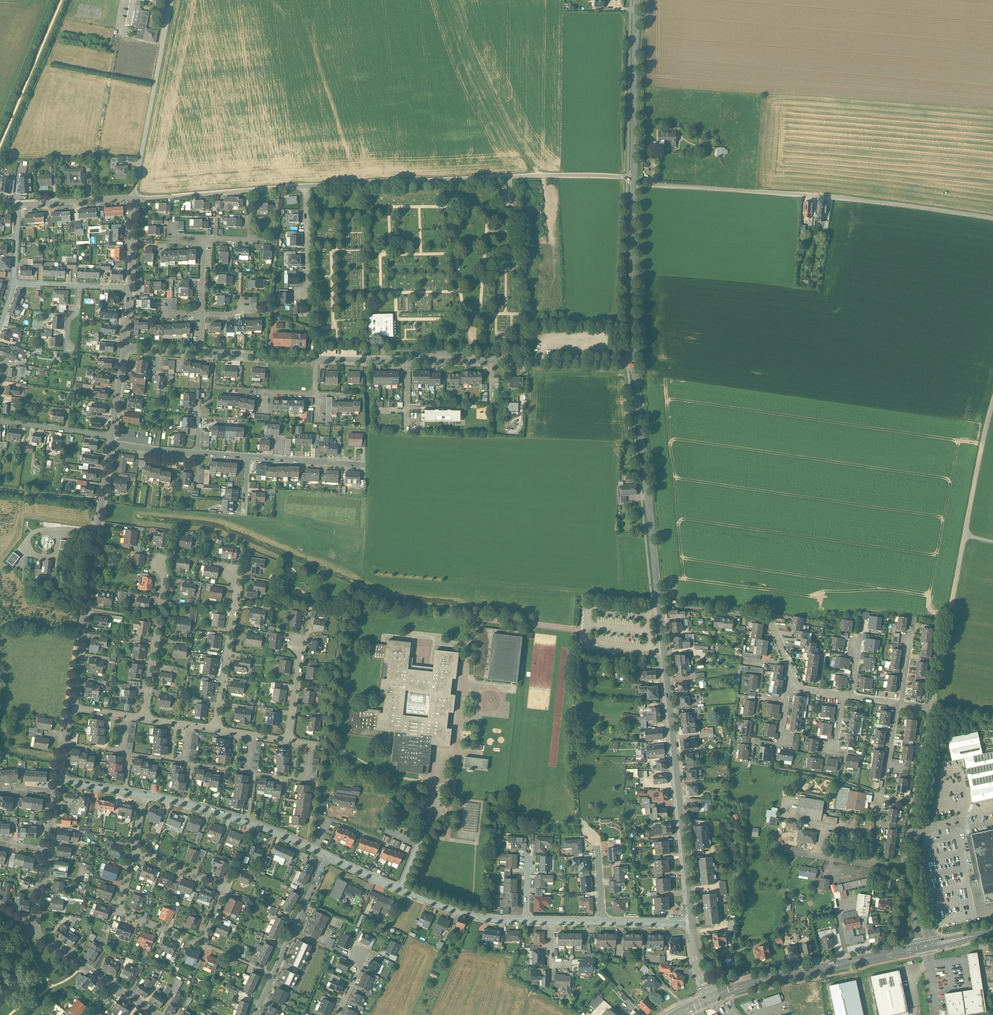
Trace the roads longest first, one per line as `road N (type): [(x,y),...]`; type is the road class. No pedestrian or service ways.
road 1 (unclassified): [(634,184),(857,200),(992,219)]
road 2 (unclassified): [(305,185),(634,177)]
road 3 (secondary): [(693,921),(660,602)]
road 4 (residential): [(112,442),(70,710)]
road 5 (residential): [(134,852),(218,883),(225,894),(205,944),(128,917),(123,897)]
road 6 (residential): [(407,359),(634,360)]
road 7 (secondary): [(656,572),(634,360)]
road 8 (unclassified): [(172,0),(133,199)]
road 9 (primary): [(730,990),(924,948)]
road 10 (residential): [(146,795),(249,820),(328,855)]
road 11 (secondary): [(634,177),(638,0)]
road 12 (secondary): [(634,360),(634,184)]
road 13 (unclassified): [(966,536),(933,708)]
road 14 (residential): [(328,855),(256,1014)]
road 15 (residential): [(133,199),(305,185)]
road 16 (residential): [(233,574),(238,584),(214,730)]
road 17 (residential): [(162,561),(144,719)]
road 18 (residential): [(399,888),(471,915),(526,921)]
road 19 (unclassified): [(992,409),(966,536)]

